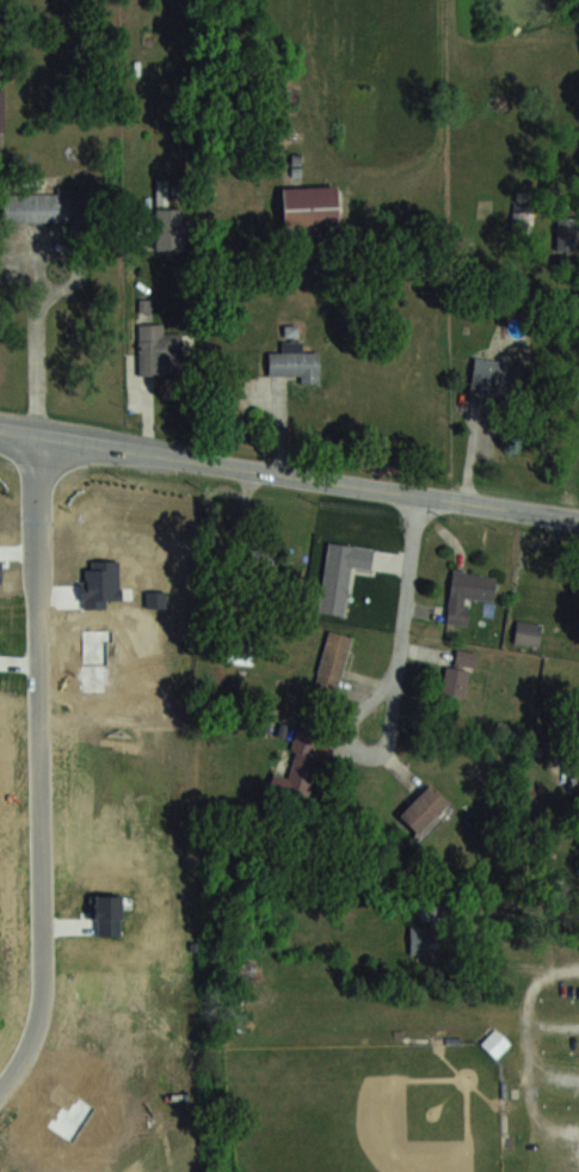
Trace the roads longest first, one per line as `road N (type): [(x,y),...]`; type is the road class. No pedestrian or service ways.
road 1 (residential): [(43,436),(48,993),(29,1056),(0,1093)]
road 2 (tertiary): [(0,429),(578,519)]
road 3 (residential): [(390,741),(418,495)]

